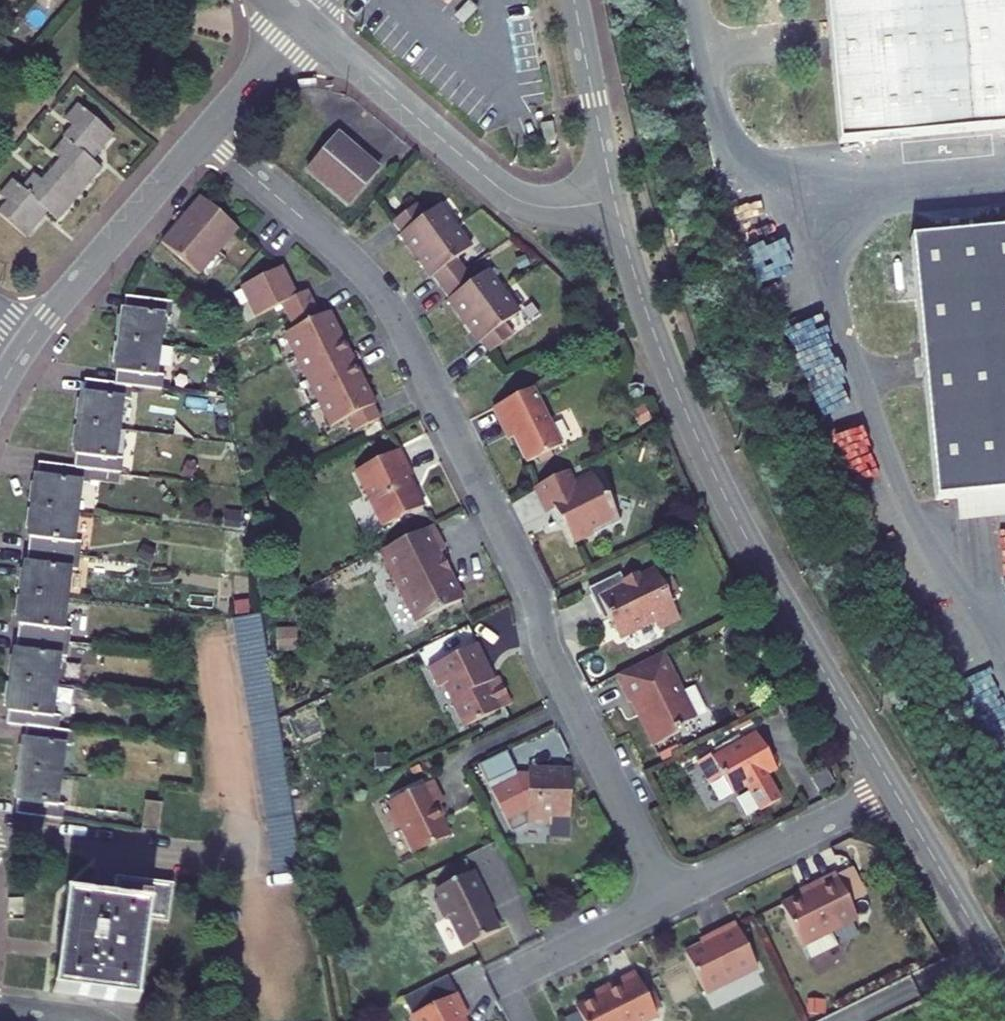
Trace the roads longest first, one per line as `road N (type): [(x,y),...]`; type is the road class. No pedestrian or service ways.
road 1 (residential): [(205,133),(353,262),(392,308),(524,570),(556,670),(671,897)]
road 2 (tertiary): [(614,200),(636,285),(696,436),(893,788)]
road 3 (tertiary): [(303,19),(512,197),(554,206),(614,200)]
road 4 (residential): [(30,341),(205,133)]
road 5 (residential): [(671,897),(893,788)]
road 6 (tertiary): [(893,788),(1004,979)]
road 7 (tertiary): [(575,0),(614,200)]
road 8 (residential): [(498,983),(671,897)]
road 9 (residential): [(205,133),(303,19)]

